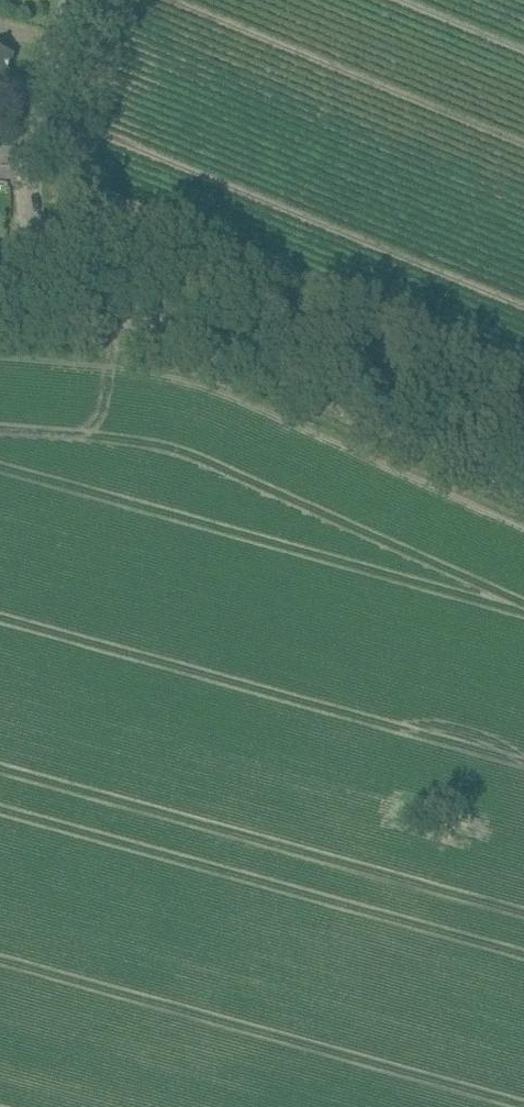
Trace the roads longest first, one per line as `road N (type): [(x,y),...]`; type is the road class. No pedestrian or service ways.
road 1 (tertiary): [(523,490),(102,306),(62,277),(27,216),(27,184),(69,0)]

